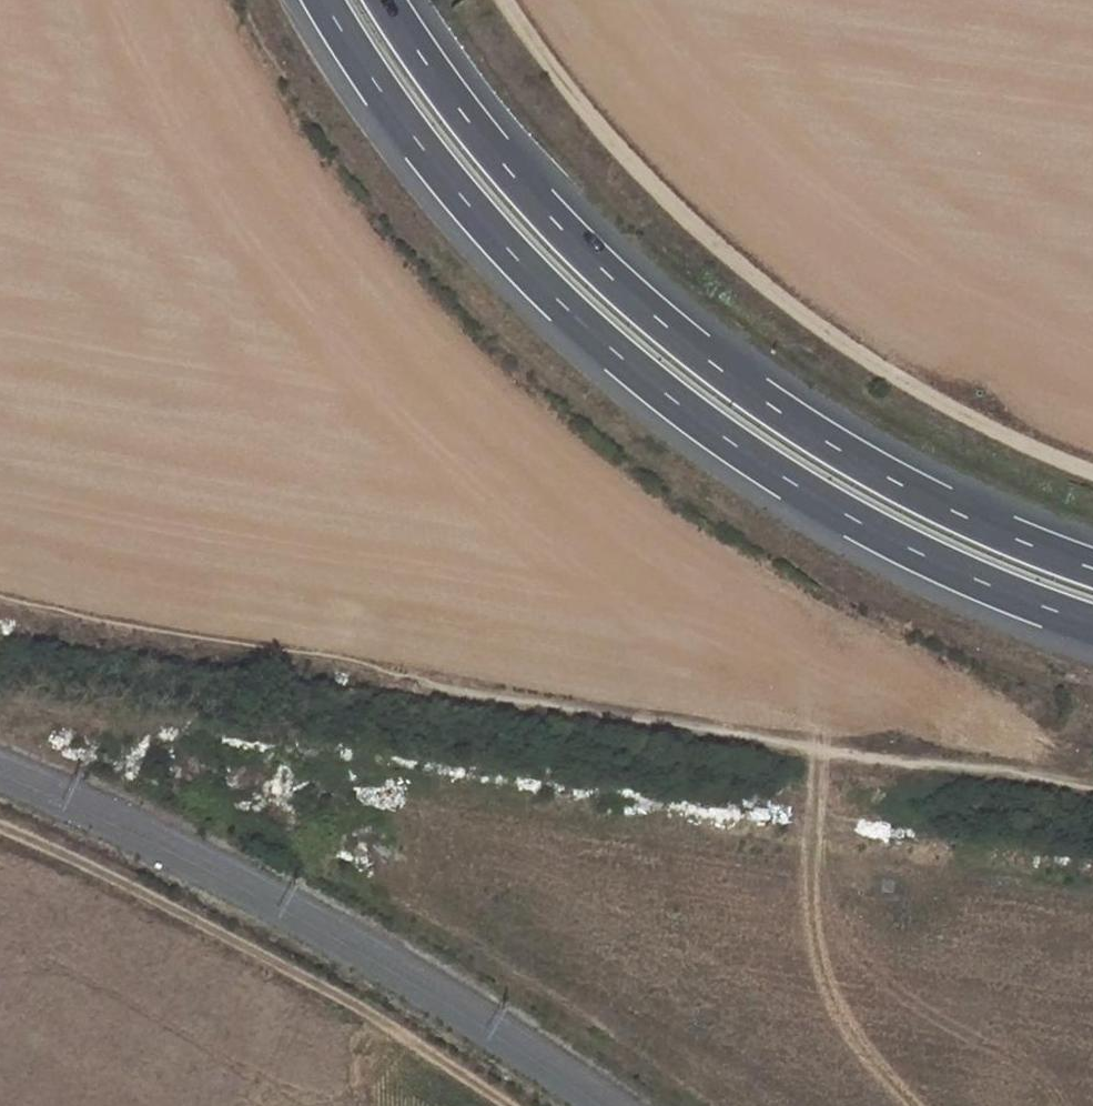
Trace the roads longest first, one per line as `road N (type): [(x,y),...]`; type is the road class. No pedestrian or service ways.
road 1 (track): [(0,593),(83,621),(383,665),(454,691),(1092,785)]
road 2 (trunk): [(324,0),(352,53),(484,222),(575,317),(675,403),(812,496),(973,577),(1092,624)]
road 3 (trunk): [(1092,569),(963,517),(836,451),(616,285),(526,193),(385,0)]
road 4 (track): [(1092,476),(970,422),(865,360),(714,243),(594,121),(507,0)]
road 5 (track): [(0,830),(350,999),(510,1105)]
road 6 (track): [(924,1105),(880,1062),(822,966),(808,889),(817,742)]

